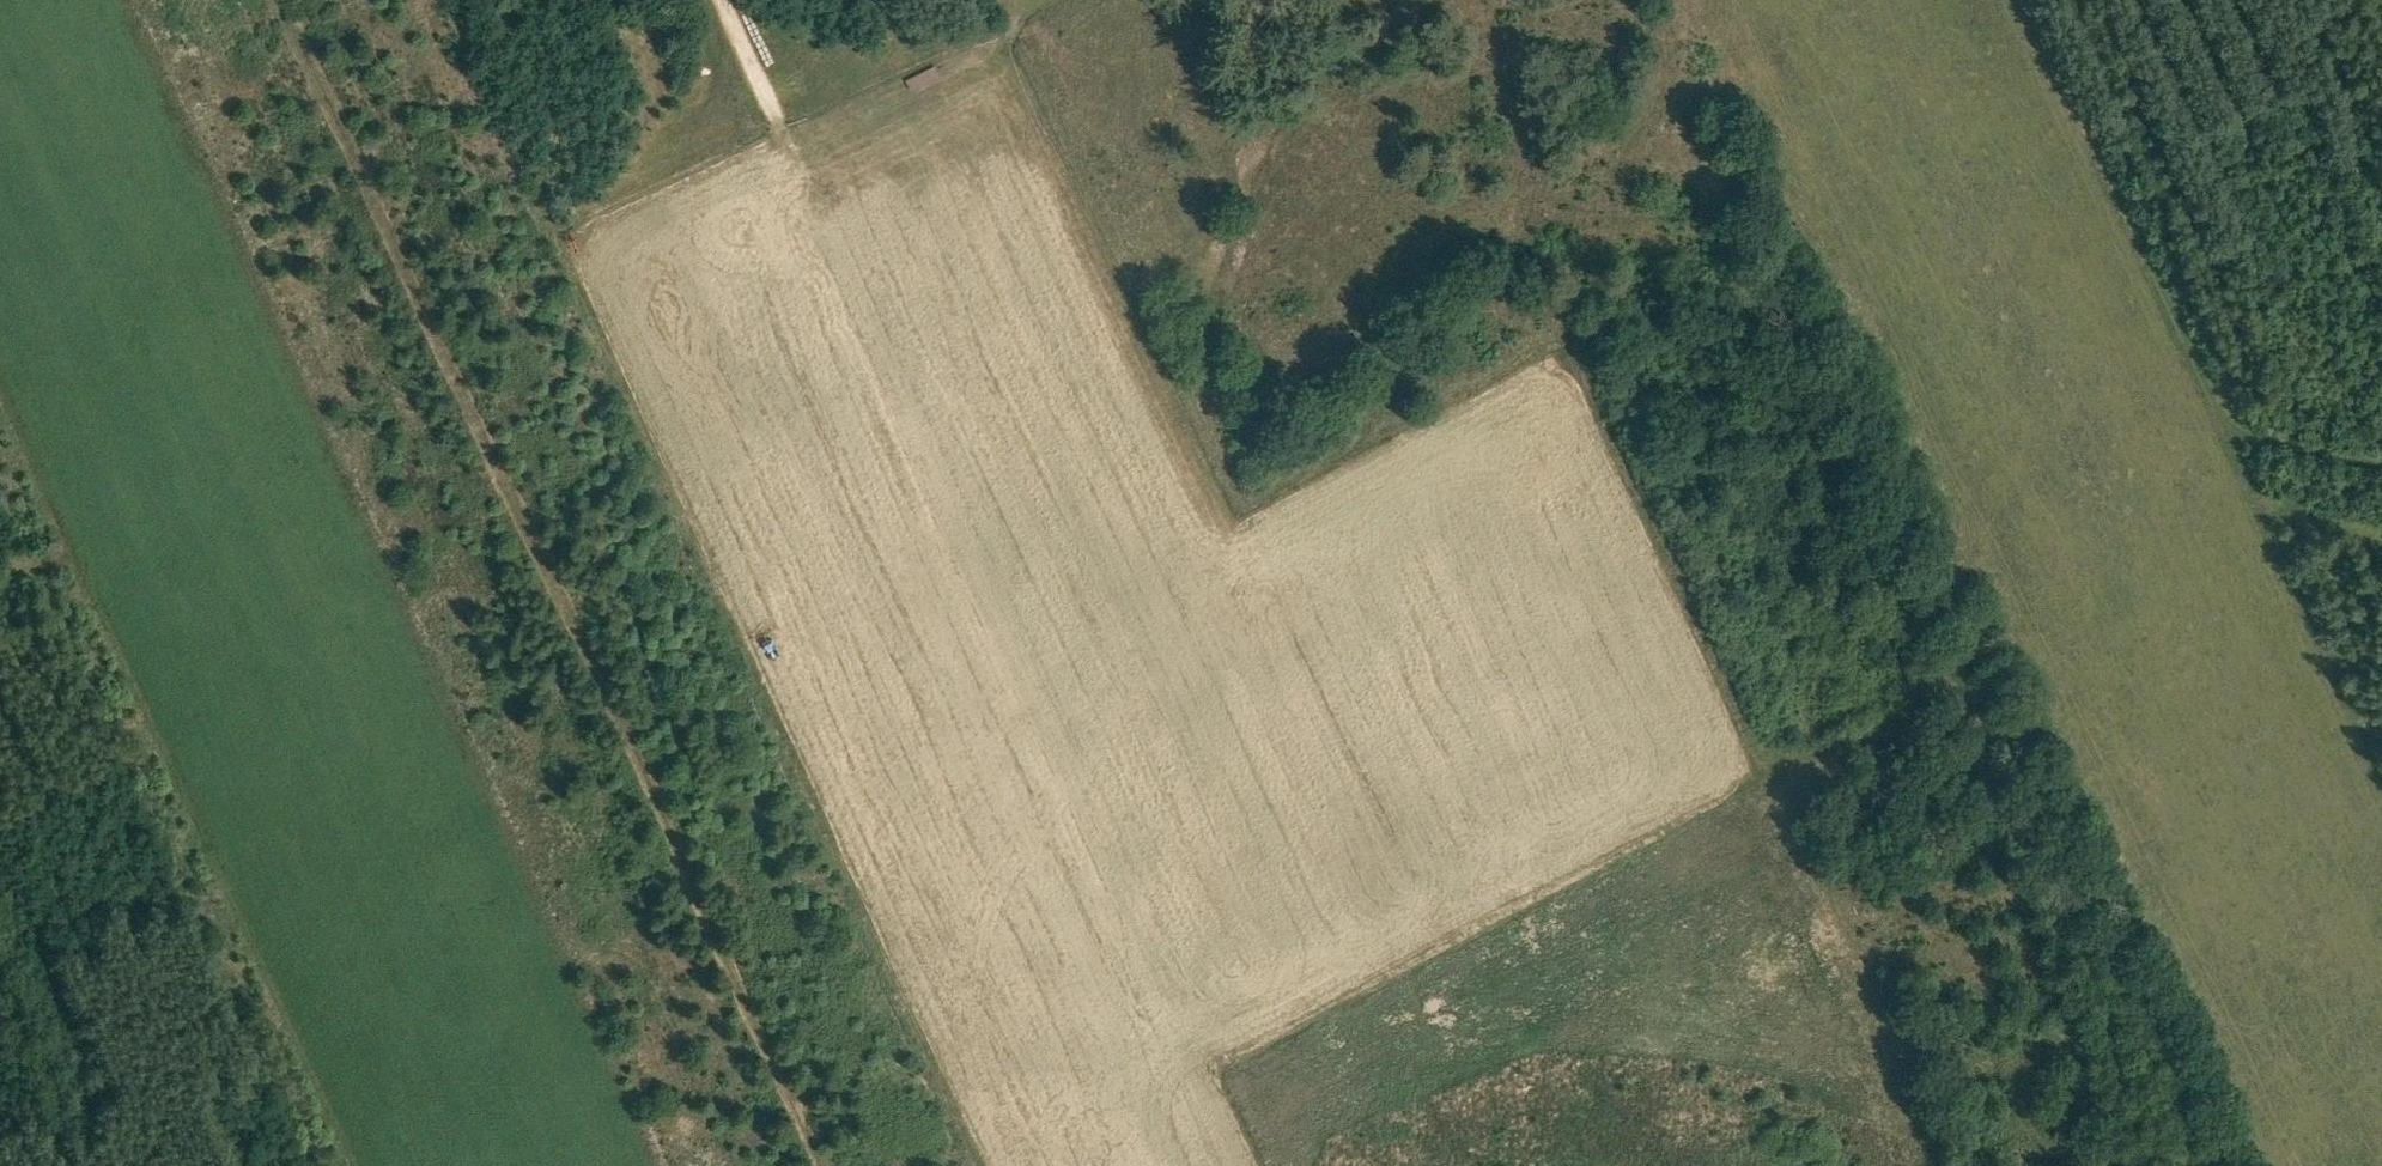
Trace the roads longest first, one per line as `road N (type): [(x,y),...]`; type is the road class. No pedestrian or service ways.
road 1 (track): [(2025,0),(2229,424),(2250,438),(2381,468)]

